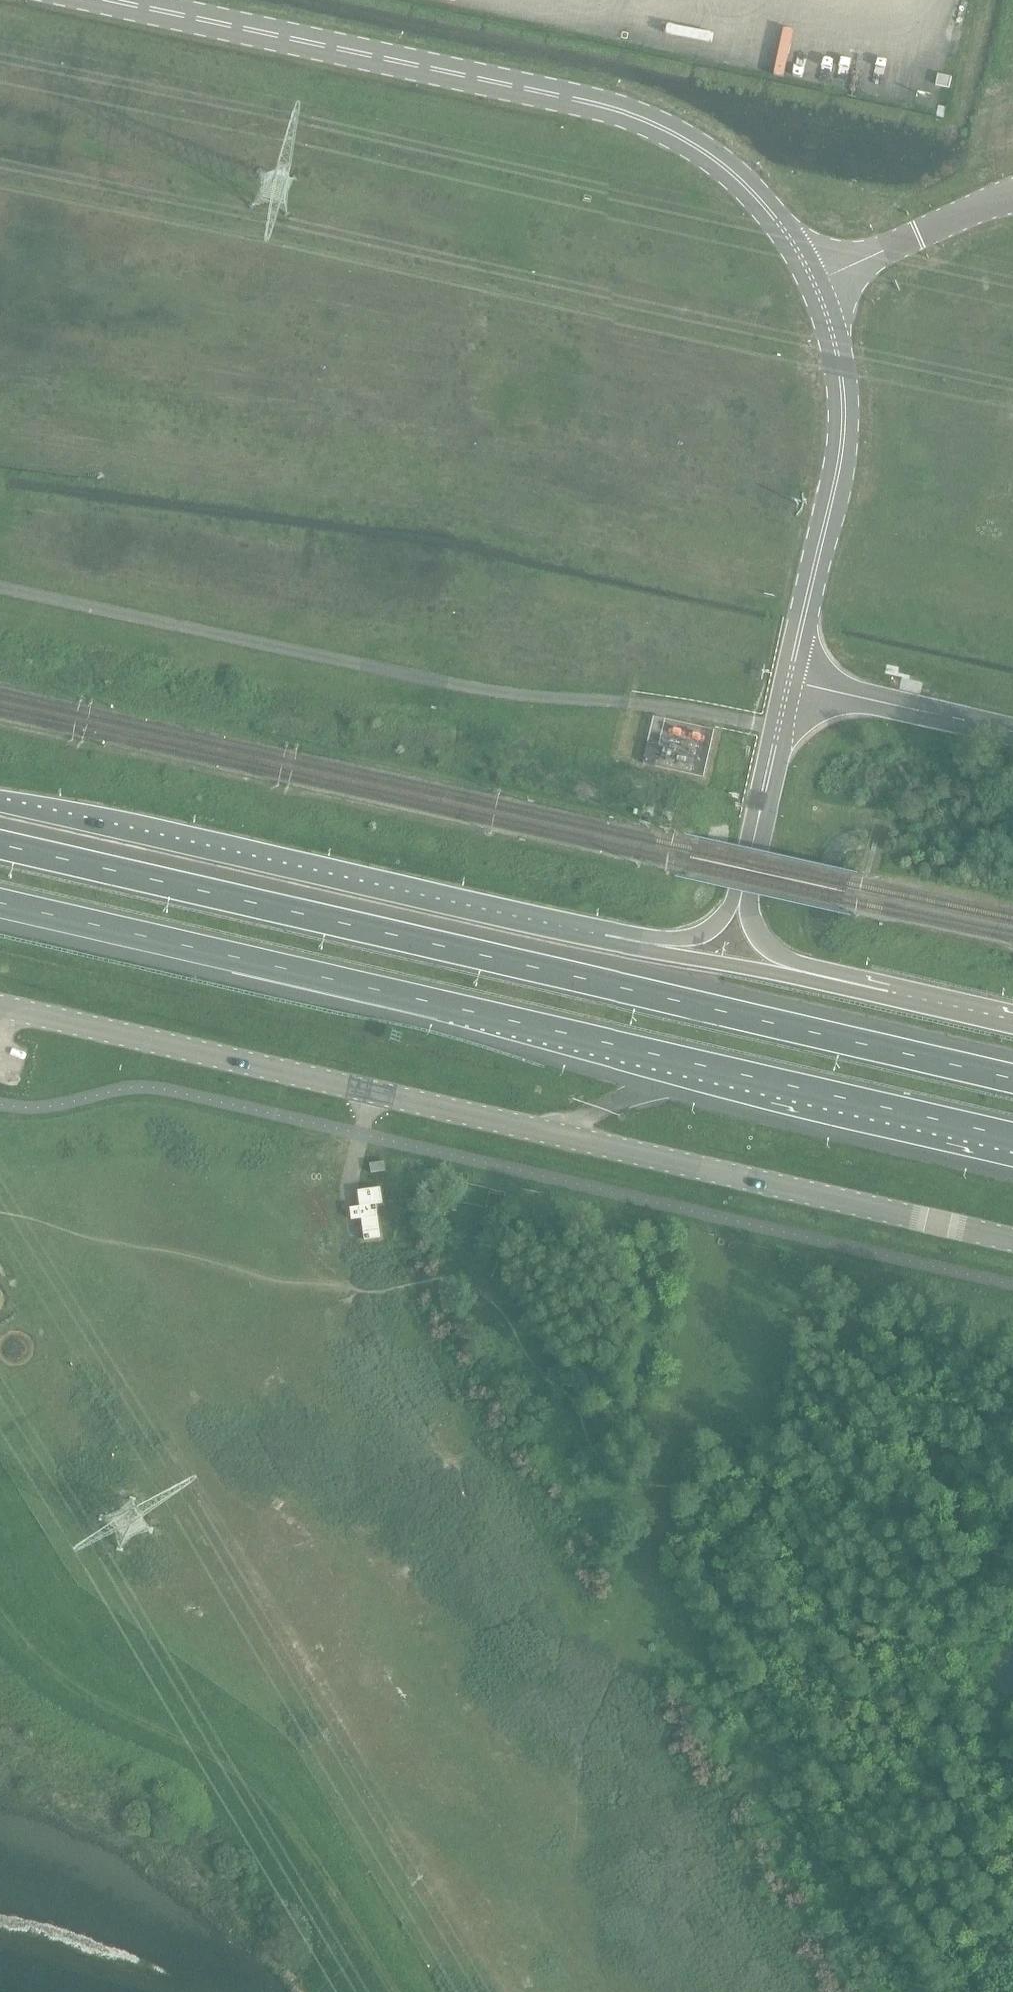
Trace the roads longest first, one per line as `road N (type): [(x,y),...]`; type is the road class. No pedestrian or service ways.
road 1 (unclassified): [(100,0),(594,104),(691,143),(730,173),(795,247),(817,285),(845,390),(842,467),(789,684)]
road 2 (unclassified): [(1012,1242),(0,1007)]
road 3 (motorway): [(0,902),(1012,1136)]
road 4 (motorway): [(1012,1077),(0,844)]
road 5 (primary): [(639,949),(0,807)]
road 6 (track): [(0,1618),(74,1694),(270,1800),(382,1991)]
road 7 (track): [(615,1672),(713,1215)]
road 8 (unclassified): [(789,684),(1012,729)]
road 9 (primary): [(1012,1020),(800,971)]
road 10 (unclassified): [(742,893),(789,684)]
road 11 (primary): [(800,971),(639,949)]
road 12 (primary): [(742,893),(706,929),(639,949)]

